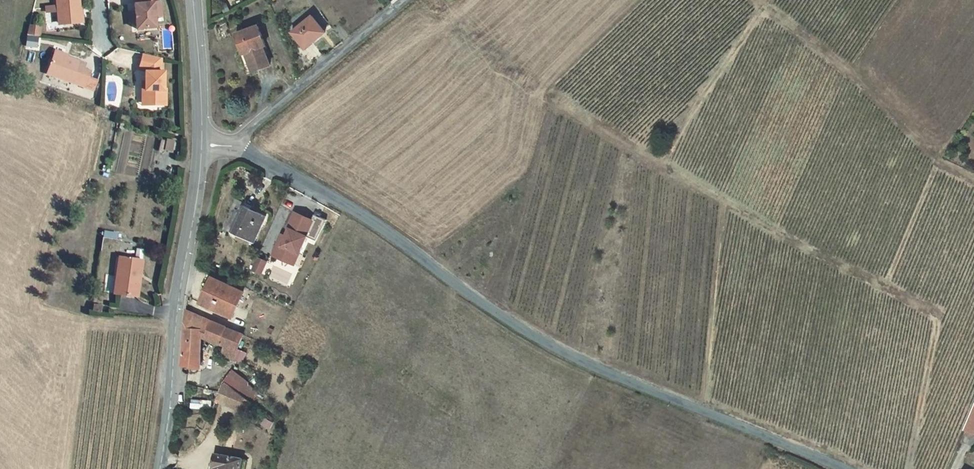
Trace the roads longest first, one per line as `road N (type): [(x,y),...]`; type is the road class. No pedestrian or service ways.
road 1 (unclassified): [(235,145),(344,203),(546,342),(845,468)]
road 2 (tertiary): [(203,140),(159,468)]
road 3 (unclassified): [(406,0),(235,145)]
road 4 (tertiary): [(194,0),(203,140)]

